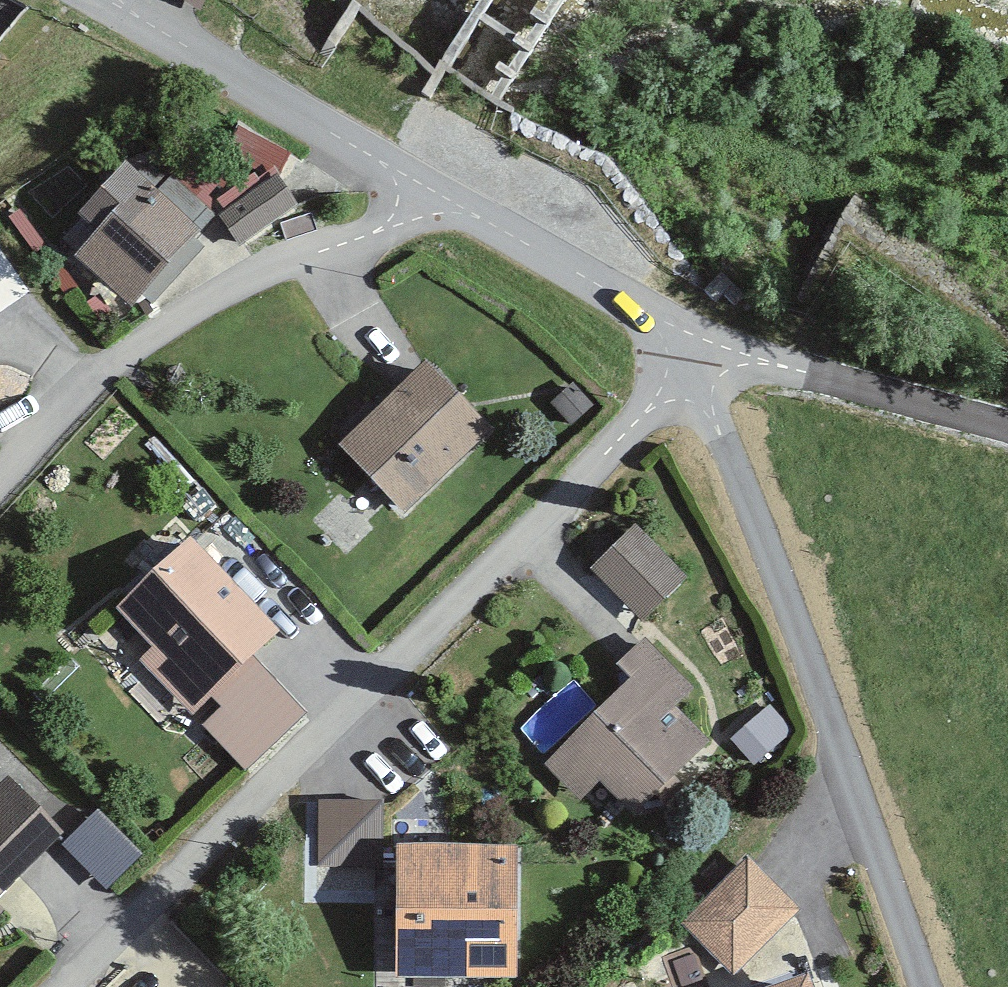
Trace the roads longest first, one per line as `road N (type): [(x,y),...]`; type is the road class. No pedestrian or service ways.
road 1 (residential): [(689,358),(644,414),(67,986)]
road 2 (residential): [(923,986),(689,358)]
road 3 (residential): [(433,197),(381,227),(243,281),(125,353),(0,477)]
road 4 (residential): [(433,197),(108,0)]
road 5 (residential): [(689,358),(599,288),(433,197)]

